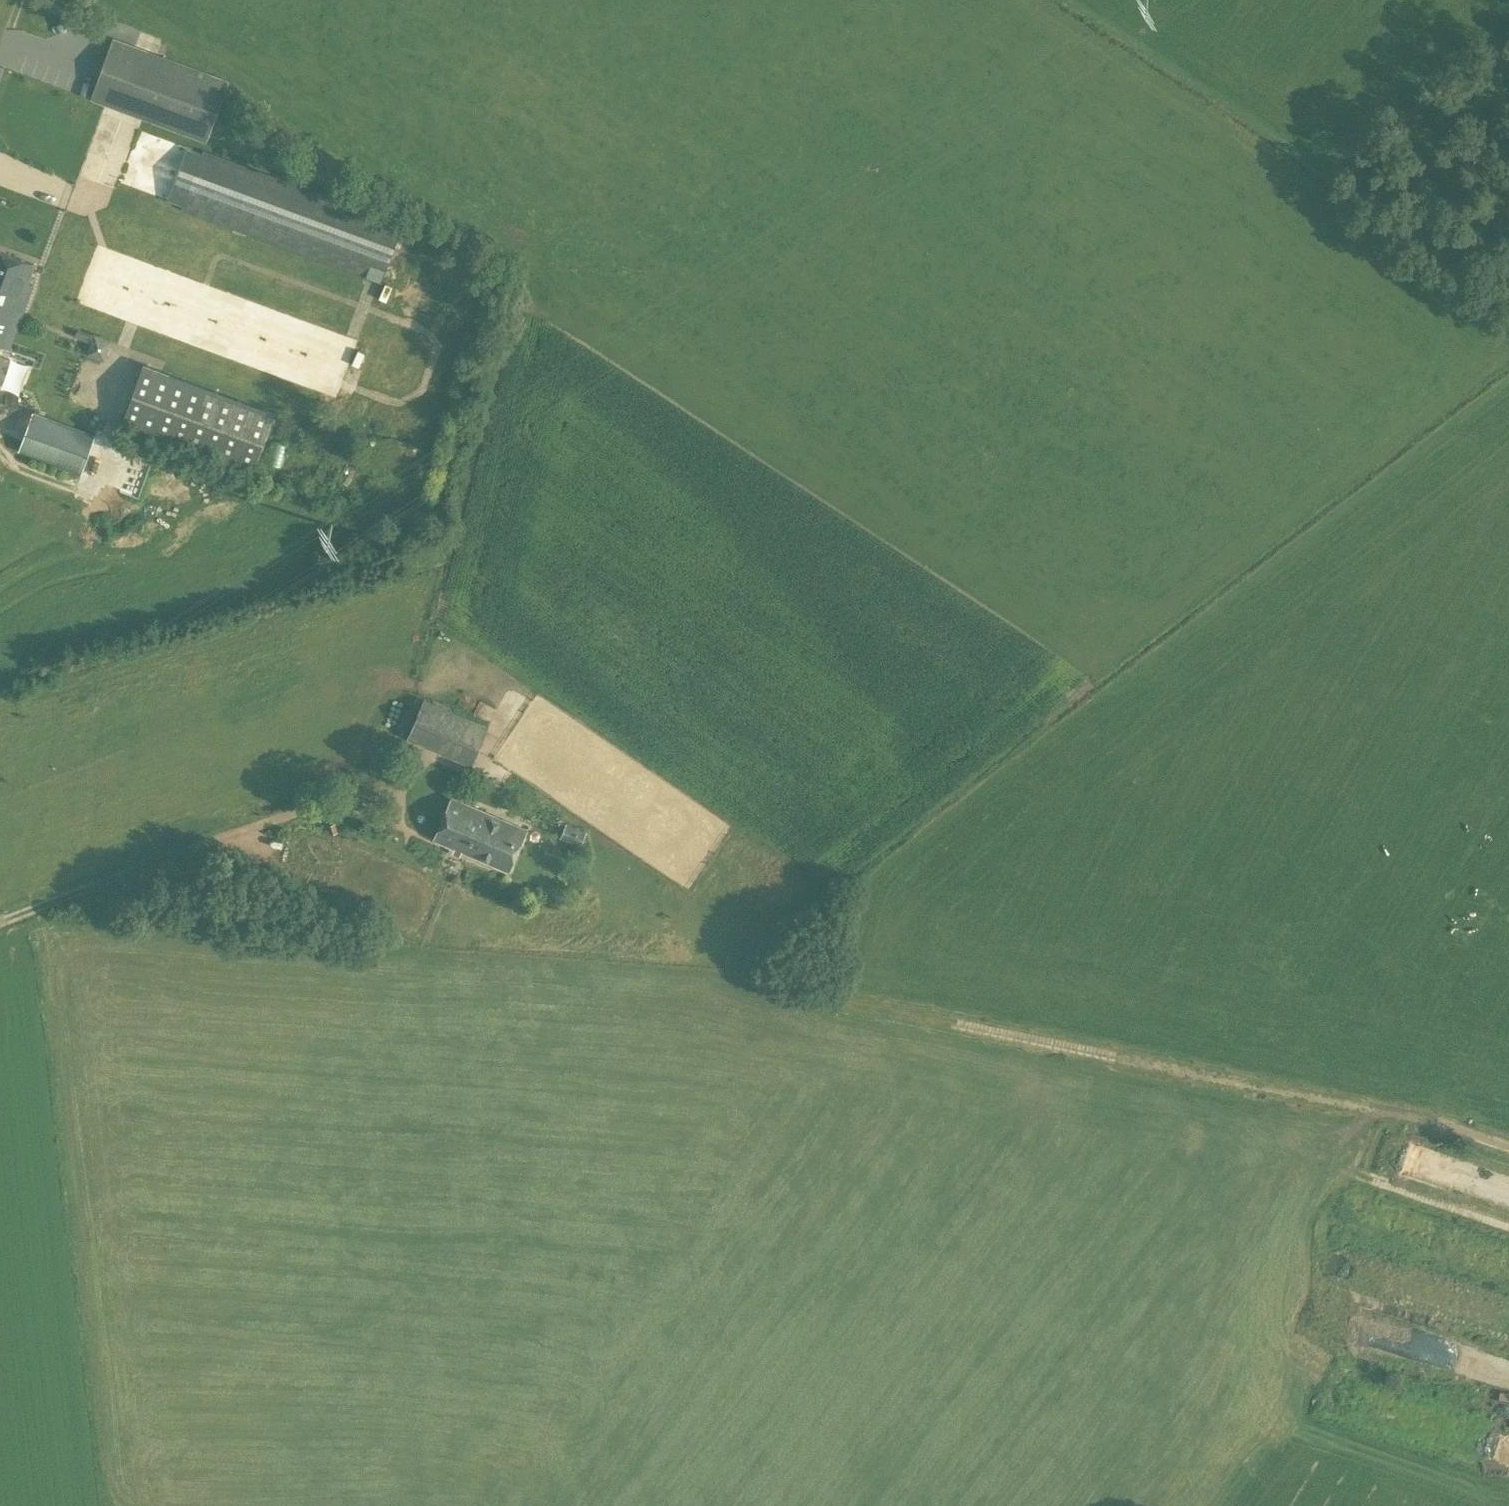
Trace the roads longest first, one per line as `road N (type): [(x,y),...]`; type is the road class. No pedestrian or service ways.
road 1 (track): [(0,921),(269,822)]

